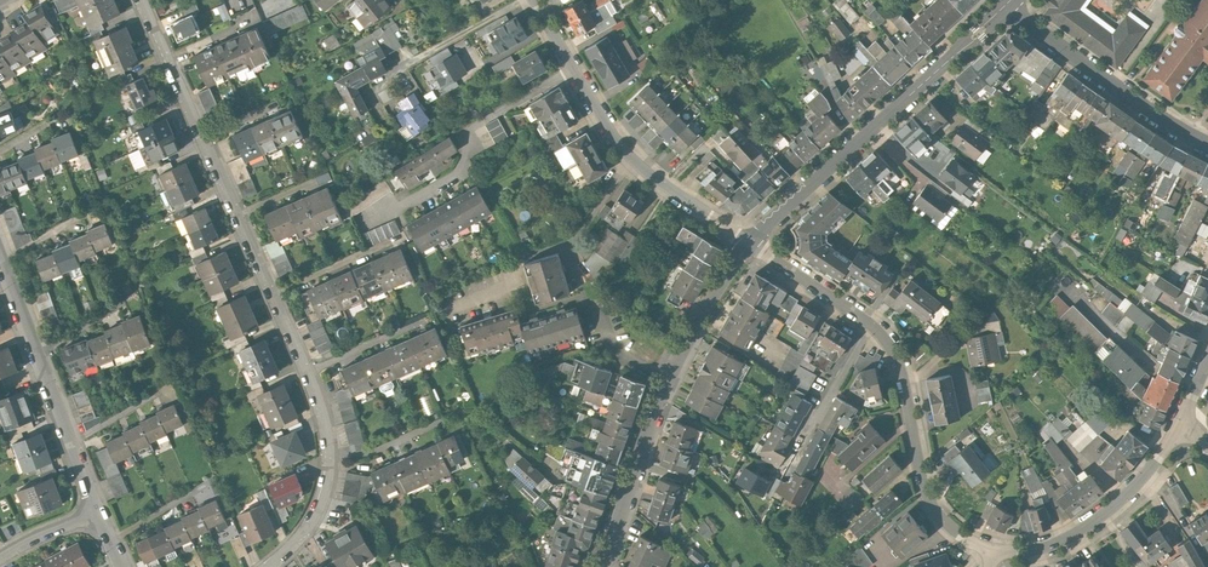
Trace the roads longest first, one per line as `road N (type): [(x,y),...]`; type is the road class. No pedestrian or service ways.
road 1 (residential): [(142,0),(331,428),(333,469),(323,505),(266,566)]
road 2 (residential): [(750,244),(870,324),(890,346),(931,503),(967,540),(994,551)]
road 3 (tertiary): [(609,566),(672,382),(750,244)]
road 4 (tertiary): [(750,244),(1006,6)]
road 5 (residential): [(533,0),(630,156),(750,244)]
road 6 (residential): [(97,509),(0,253)]
road 7 (residential): [(1006,6),(1150,113),(1207,145)]
road 8 (residential): [(994,551),(1023,549),(1089,525),(1130,494),(1180,423)]

